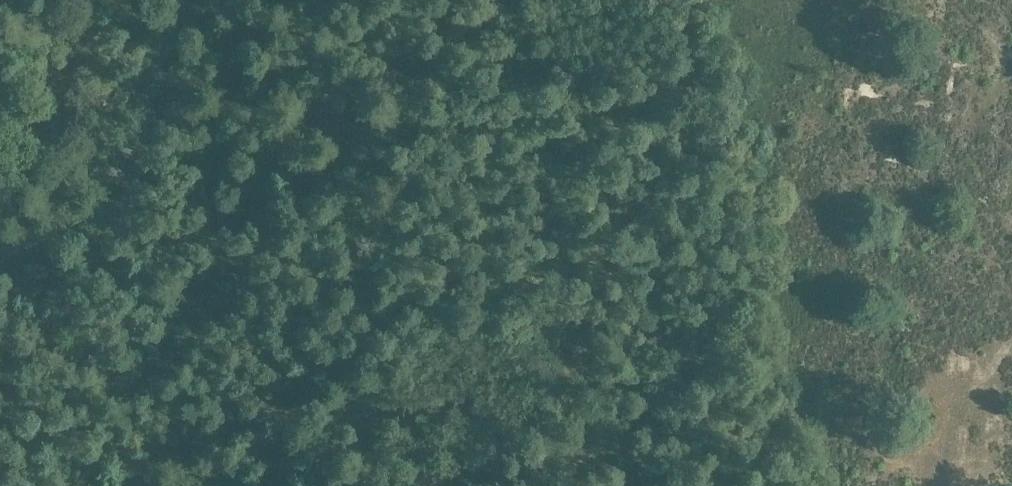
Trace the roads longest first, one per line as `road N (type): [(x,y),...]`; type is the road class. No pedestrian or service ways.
road 1 (track): [(628,485),(624,427),(702,336),(719,307),(724,271),(682,0)]
road 2 (unclassified): [(0,252),(99,193),(126,156),(181,0)]

